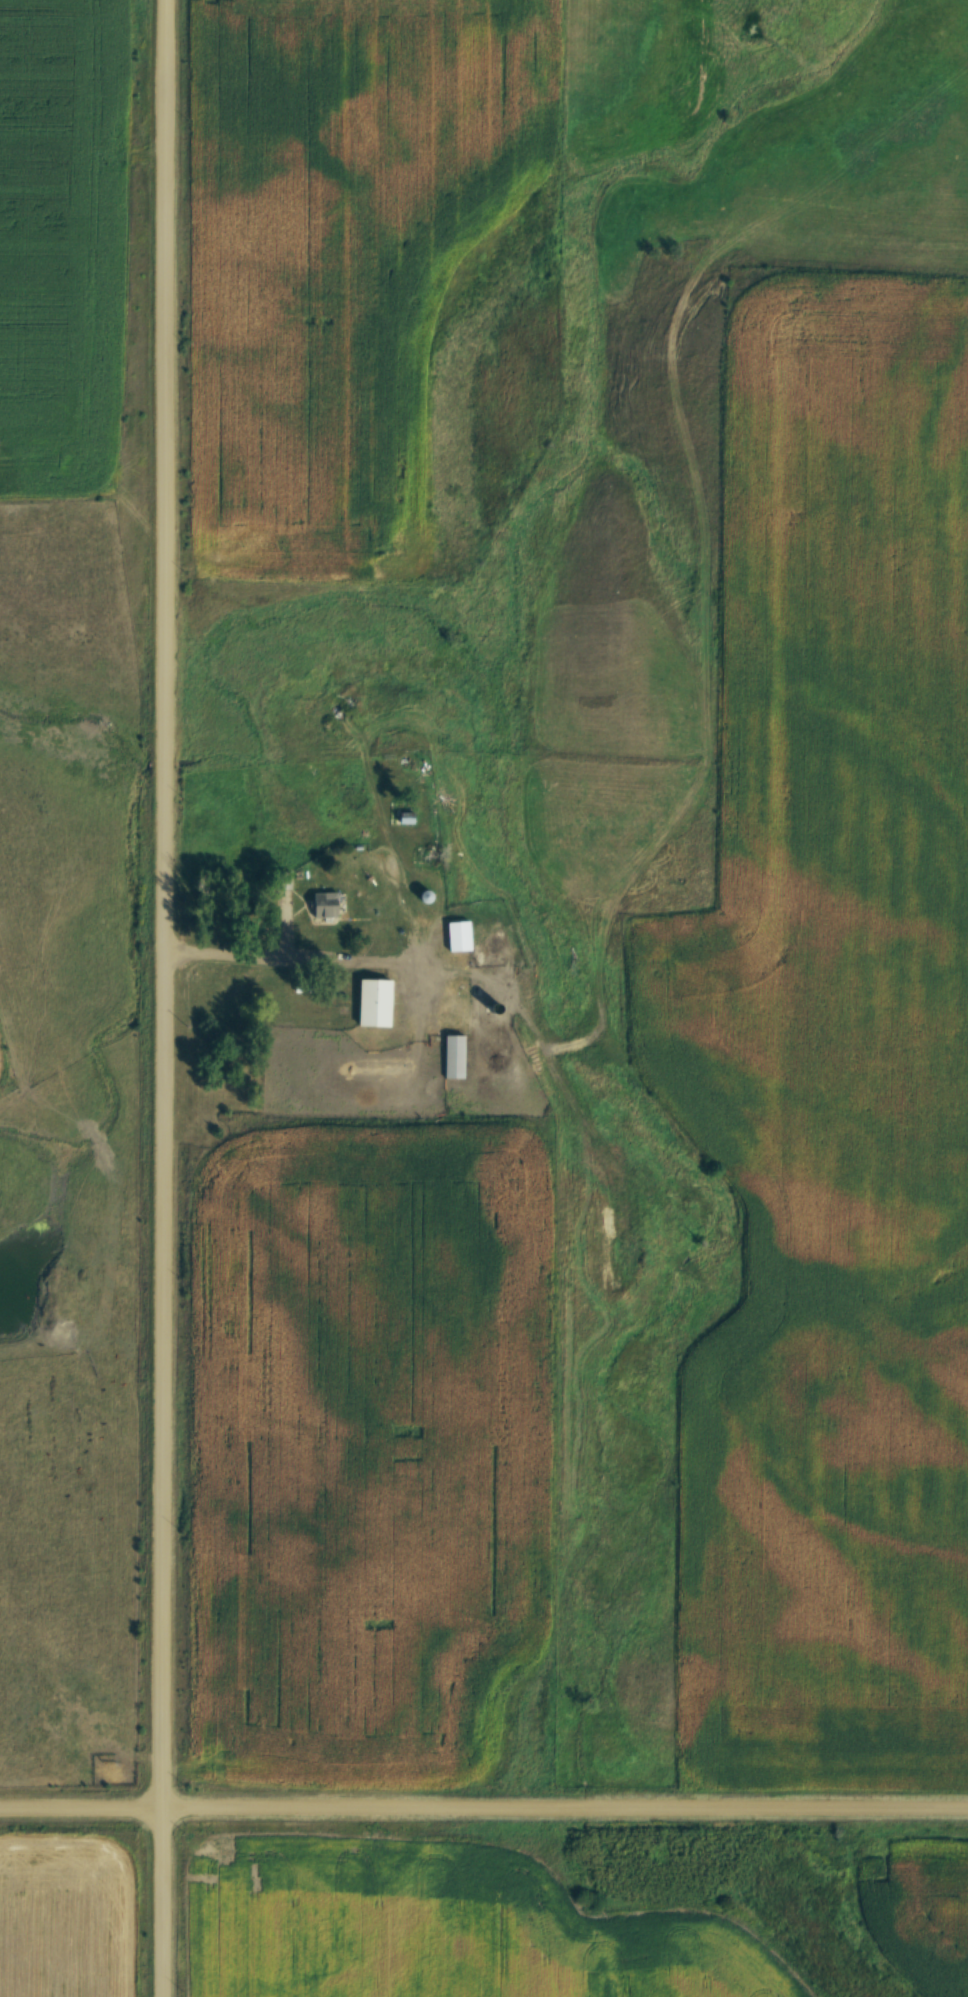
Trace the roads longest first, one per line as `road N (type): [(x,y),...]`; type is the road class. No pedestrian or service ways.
road 1 (residential): [(178,0),(170,1996)]
road 2 (residential): [(0,1815),(967,1818)]

